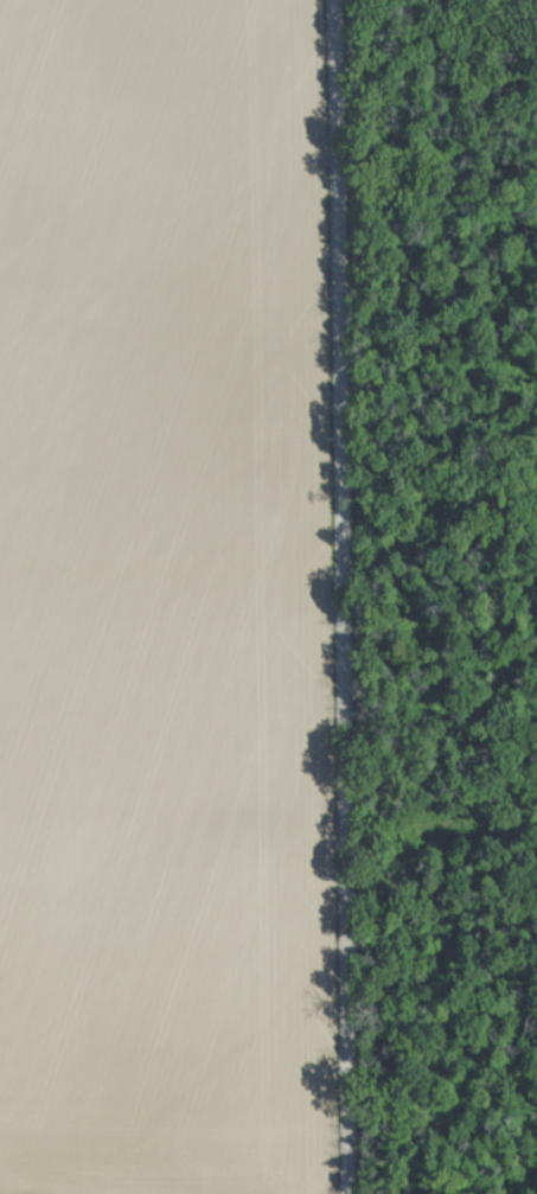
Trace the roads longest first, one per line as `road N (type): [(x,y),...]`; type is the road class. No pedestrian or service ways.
road 1 (residential): [(340,1193),(338,1098),(307,1036),(308,243),(319,0)]

